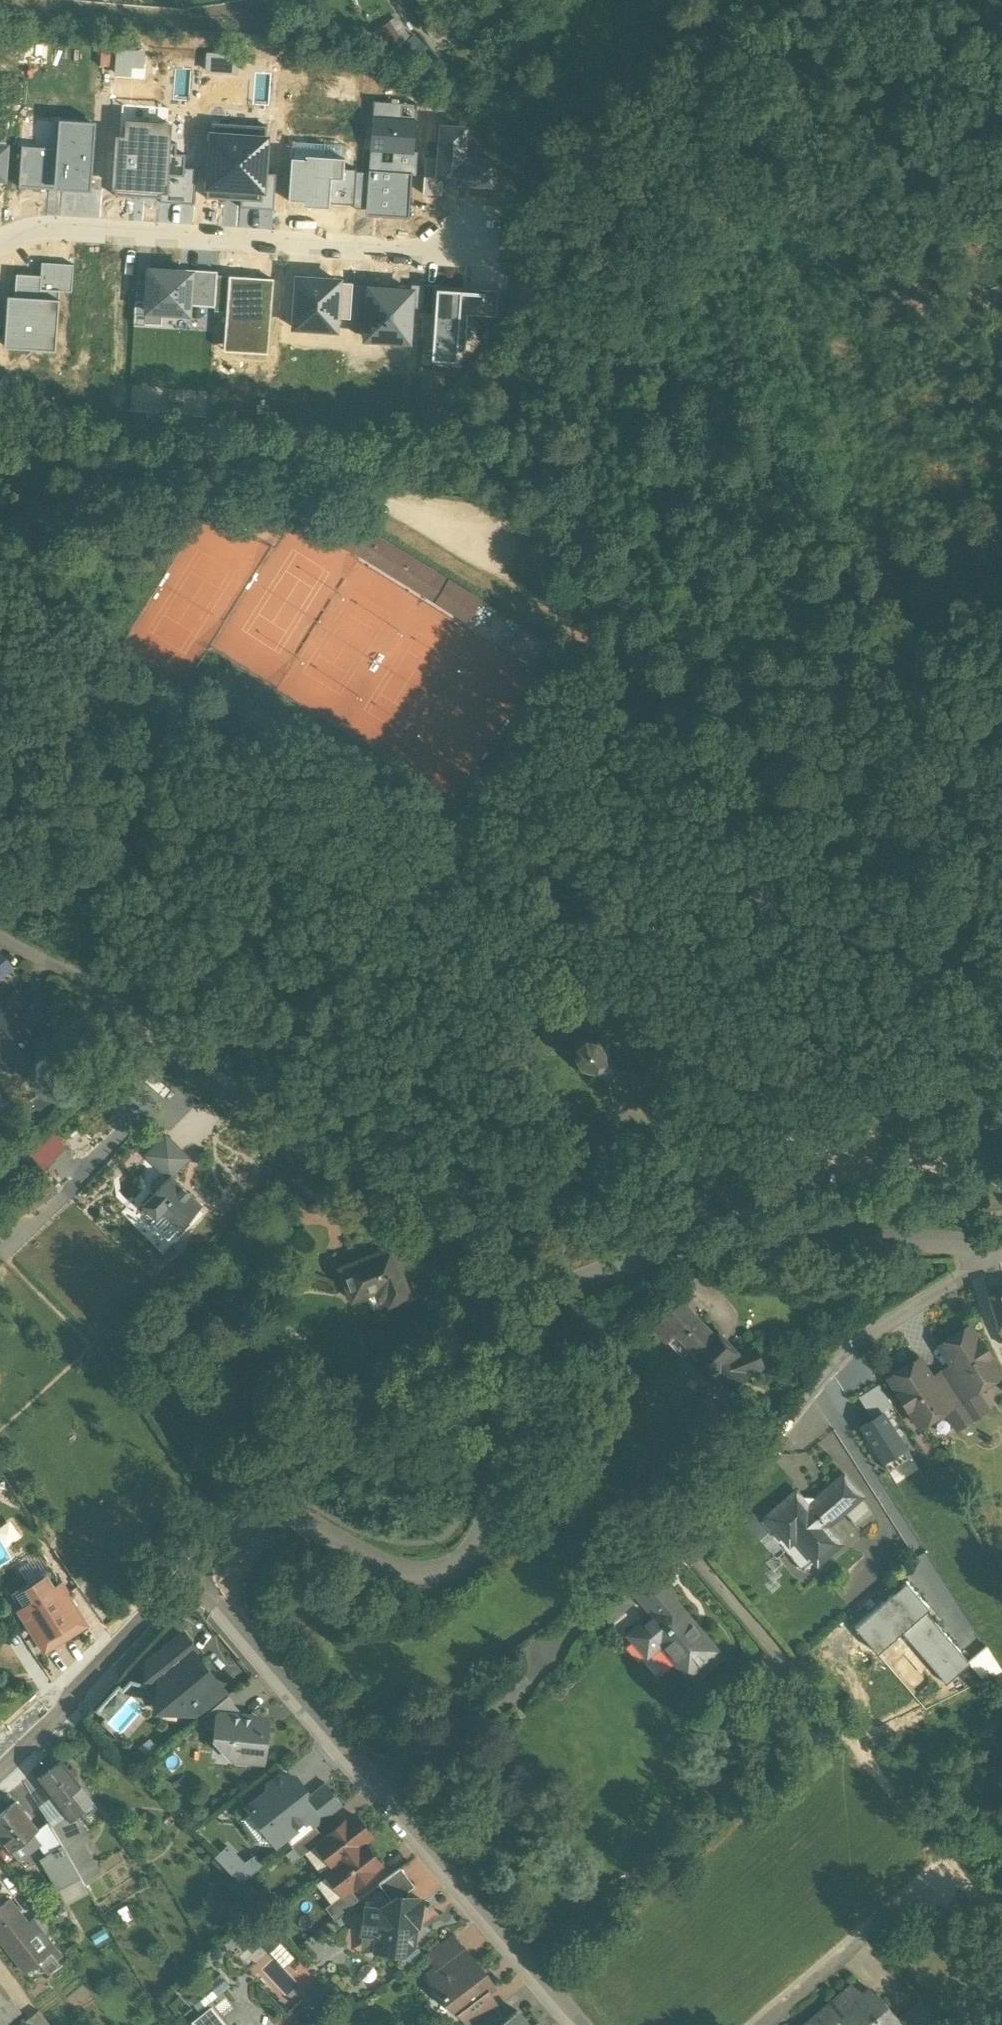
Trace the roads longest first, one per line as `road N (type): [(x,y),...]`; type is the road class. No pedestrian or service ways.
road 1 (residential): [(628,1236),(571,1252),(516,1250),(315,1162),(88,984),(0,935)]
road 2 (residential): [(632,1256),(554,1289),(518,1333),(485,1529),(454,1566),(392,1565),(296,1518),(275,1516),(235,1532),(192,1573)]
road 3 (residential): [(837,1724),(691,1543),(837,1358),(973,1266),(986,1245)]
road 4 (residential): [(192,1573),(577,2024)]
road 5 (residential): [(0,242),(37,229),(419,255),(472,239)]
road 6 (residential): [(986,1245),(745,1238),(632,1256)]
road 7 (residential): [(192,1573),(0,1763)]
road 8 (residential): [(951,1867),(762,2024)]
road 9 (track): [(951,1867),(837,1724)]

